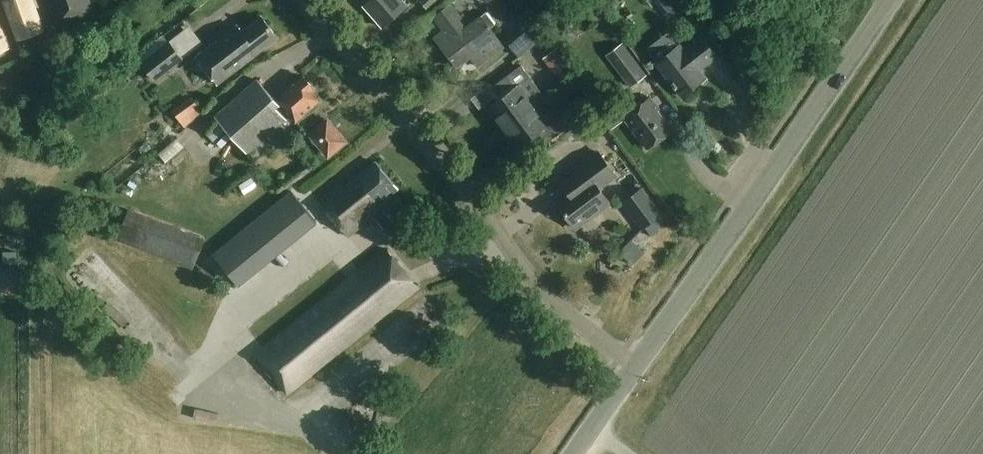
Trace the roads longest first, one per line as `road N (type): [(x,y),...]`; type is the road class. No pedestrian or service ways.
road 1 (tertiary): [(572,453),(888,0)]

